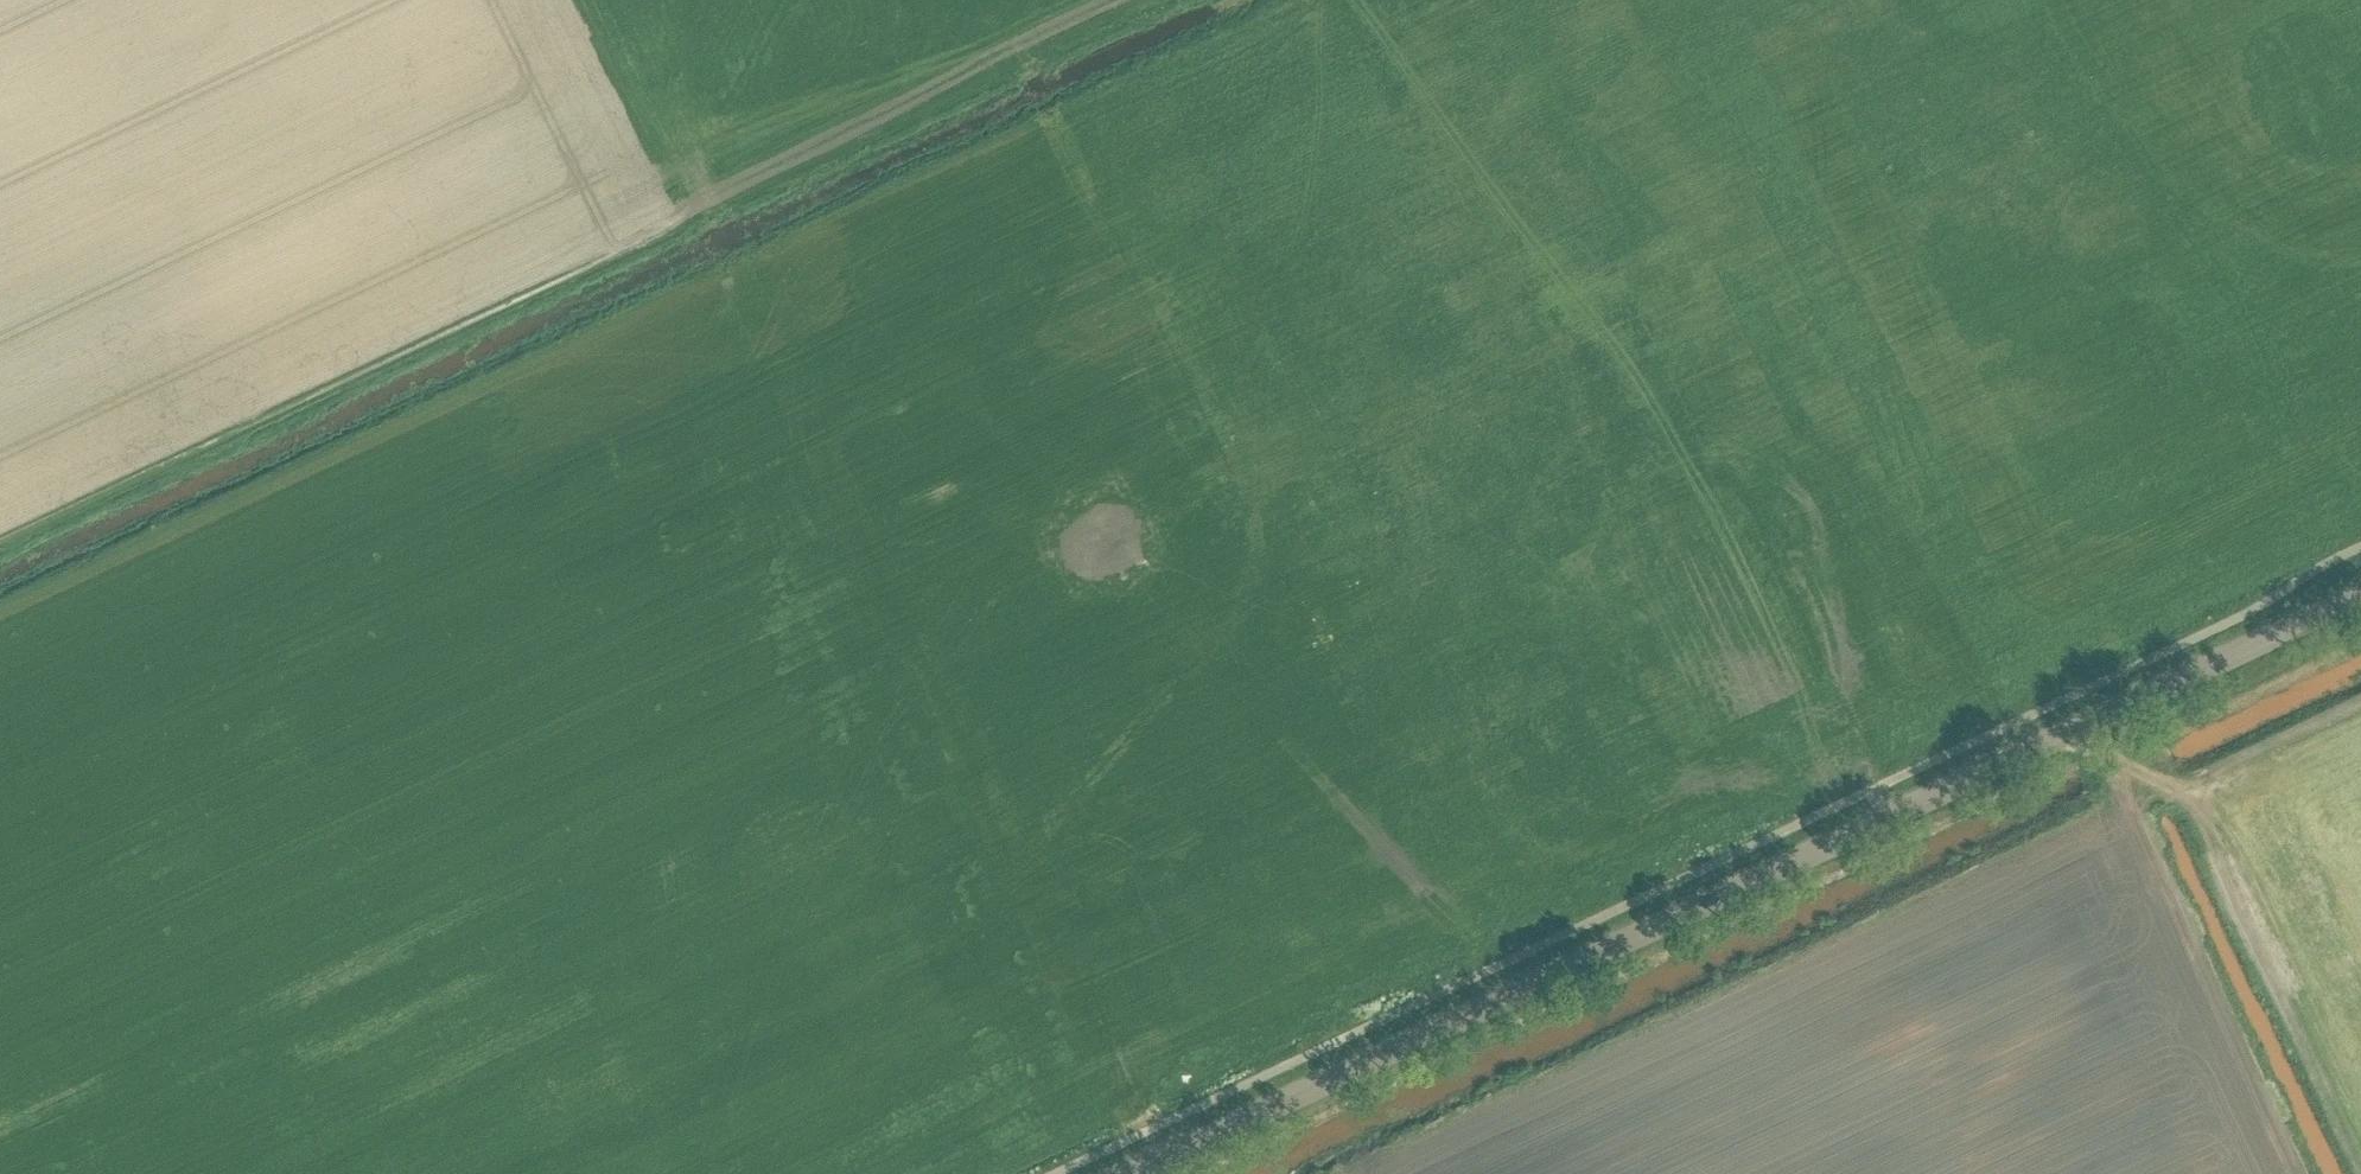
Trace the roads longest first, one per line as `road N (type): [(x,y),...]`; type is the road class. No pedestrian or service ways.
road 1 (tertiary): [(1133,1173),(2360,597)]
road 2 (track): [(2094,723),(2119,755),(2169,789),(2230,809),(2360,729)]

